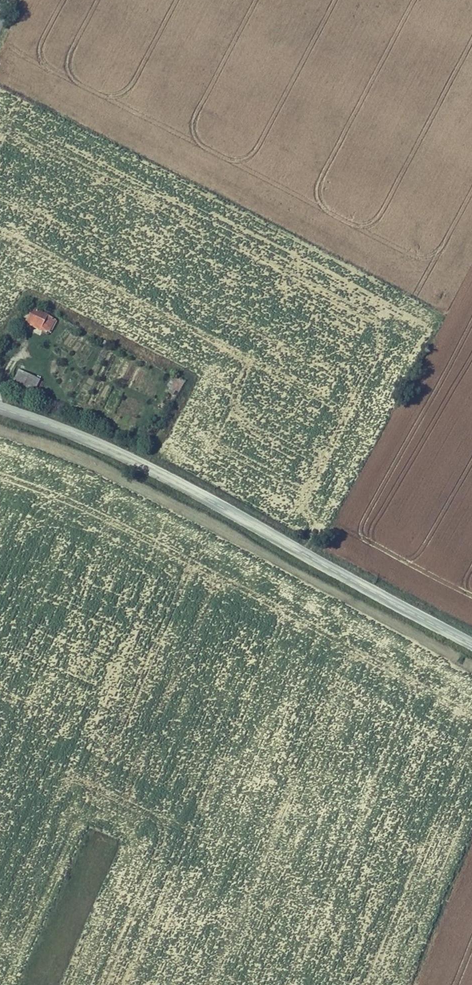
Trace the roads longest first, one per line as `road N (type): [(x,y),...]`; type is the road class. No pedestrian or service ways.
road 1 (tertiary): [(0,409),(151,468),(471,645)]

